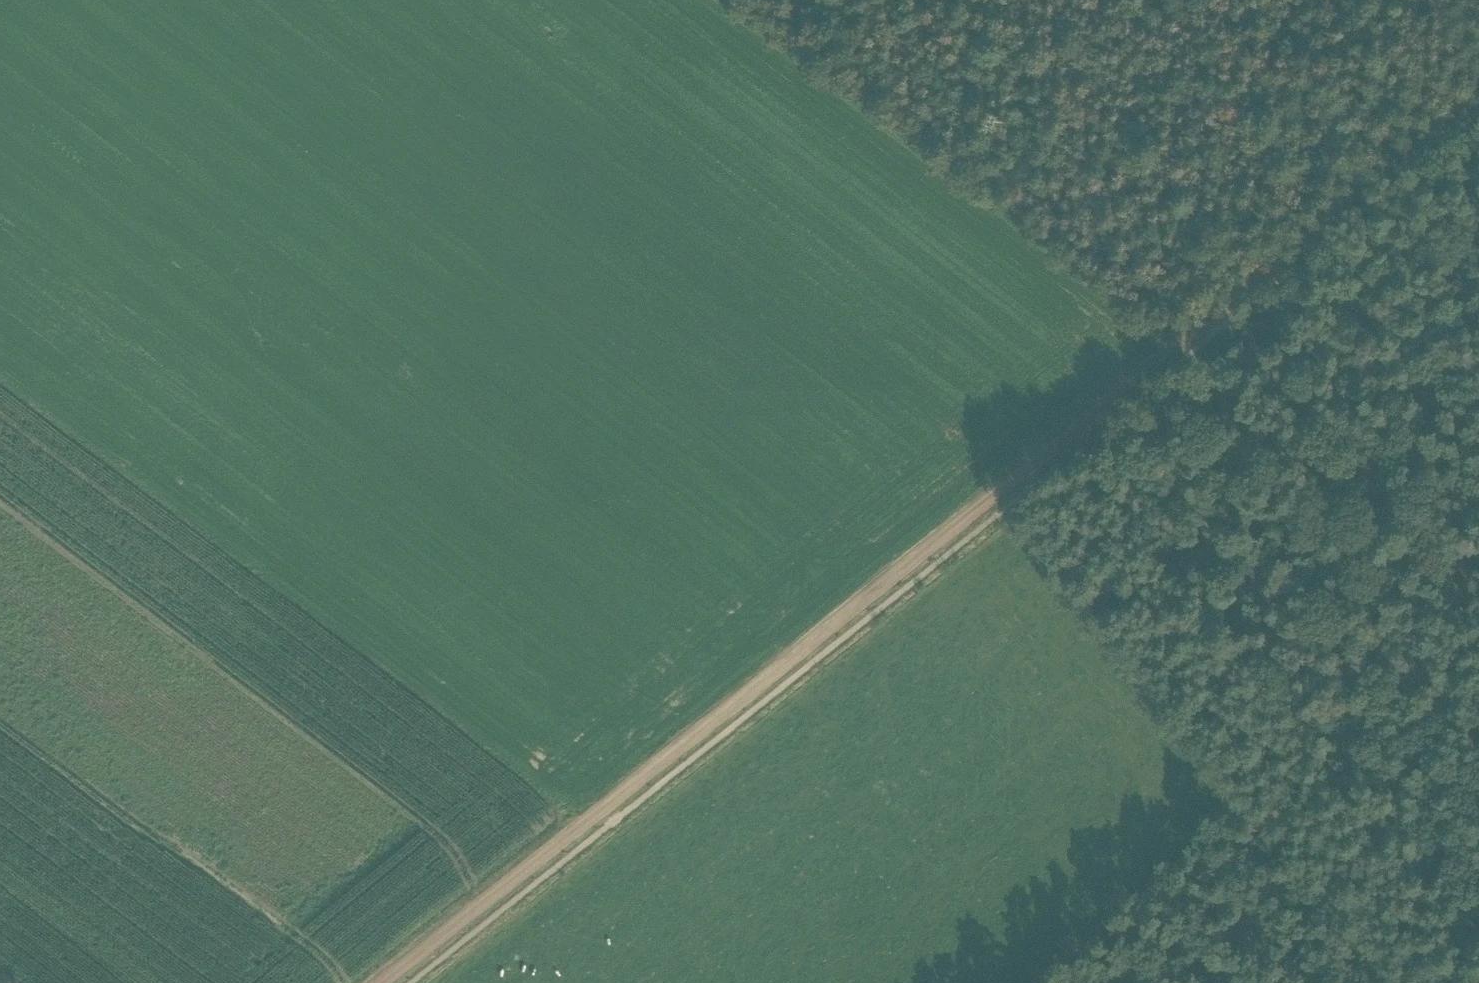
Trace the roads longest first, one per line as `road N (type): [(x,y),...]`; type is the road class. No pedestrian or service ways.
road 1 (track): [(382,982),(1111,400),(1478,91)]

